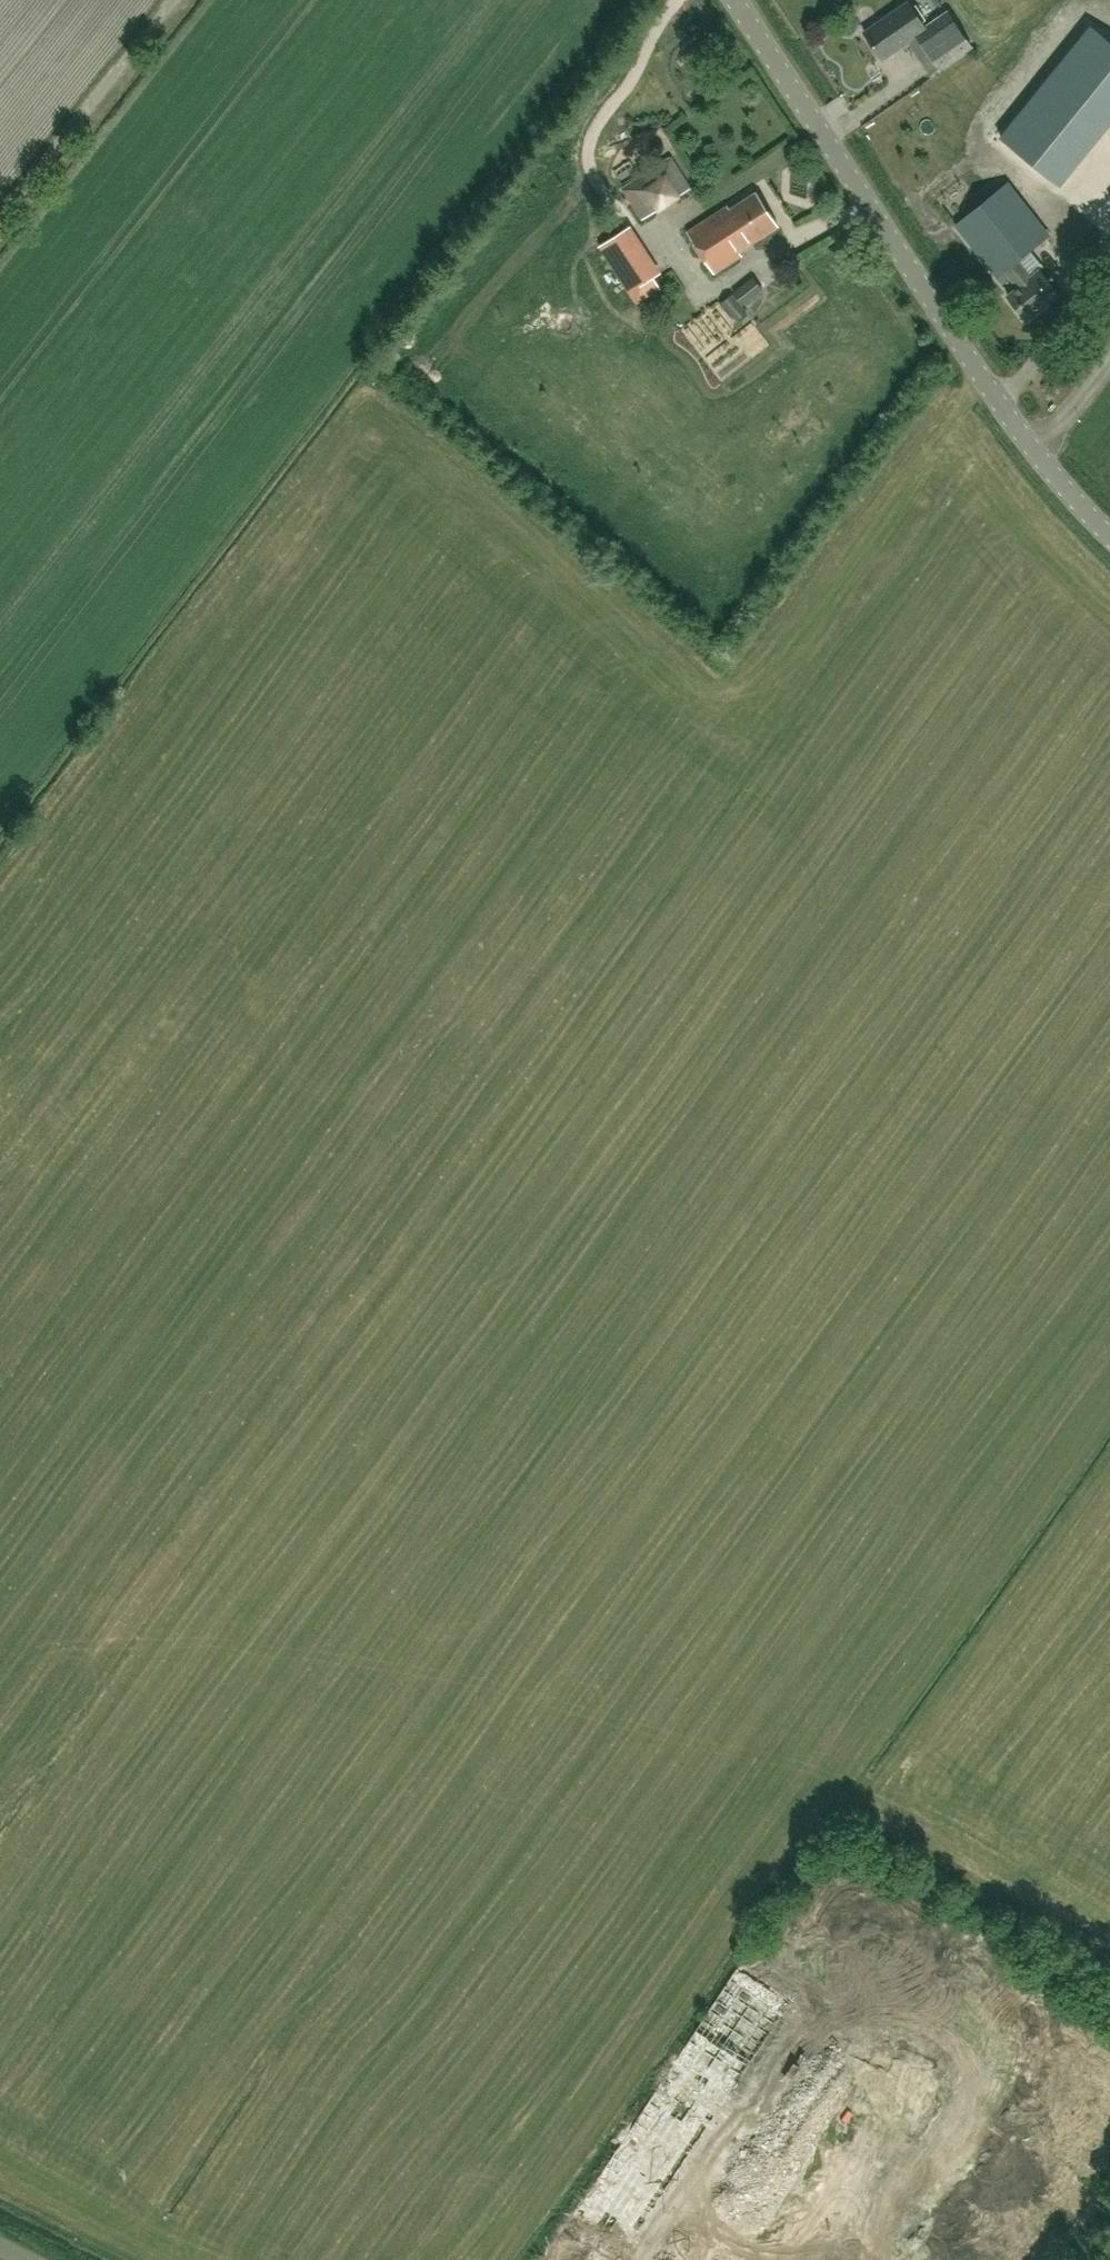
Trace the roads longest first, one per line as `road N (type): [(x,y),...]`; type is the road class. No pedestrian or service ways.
road 1 (tertiary): [(1109,528),(1032,449),(739,0)]

